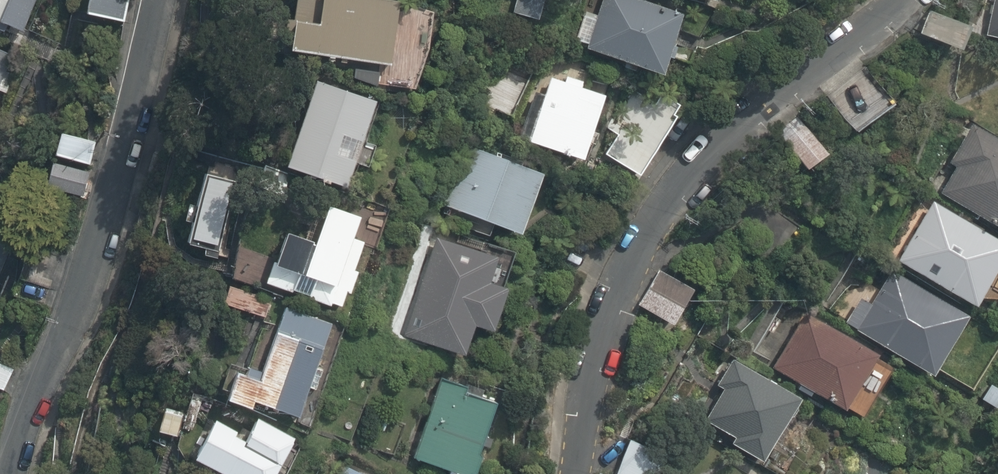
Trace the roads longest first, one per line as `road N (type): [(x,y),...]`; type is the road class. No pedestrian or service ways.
road 1 (residential): [(884,0),(700,161),(661,212),(622,277),(571,473)]
road 2 (residential): [(155,0),(128,116),(5,473)]

